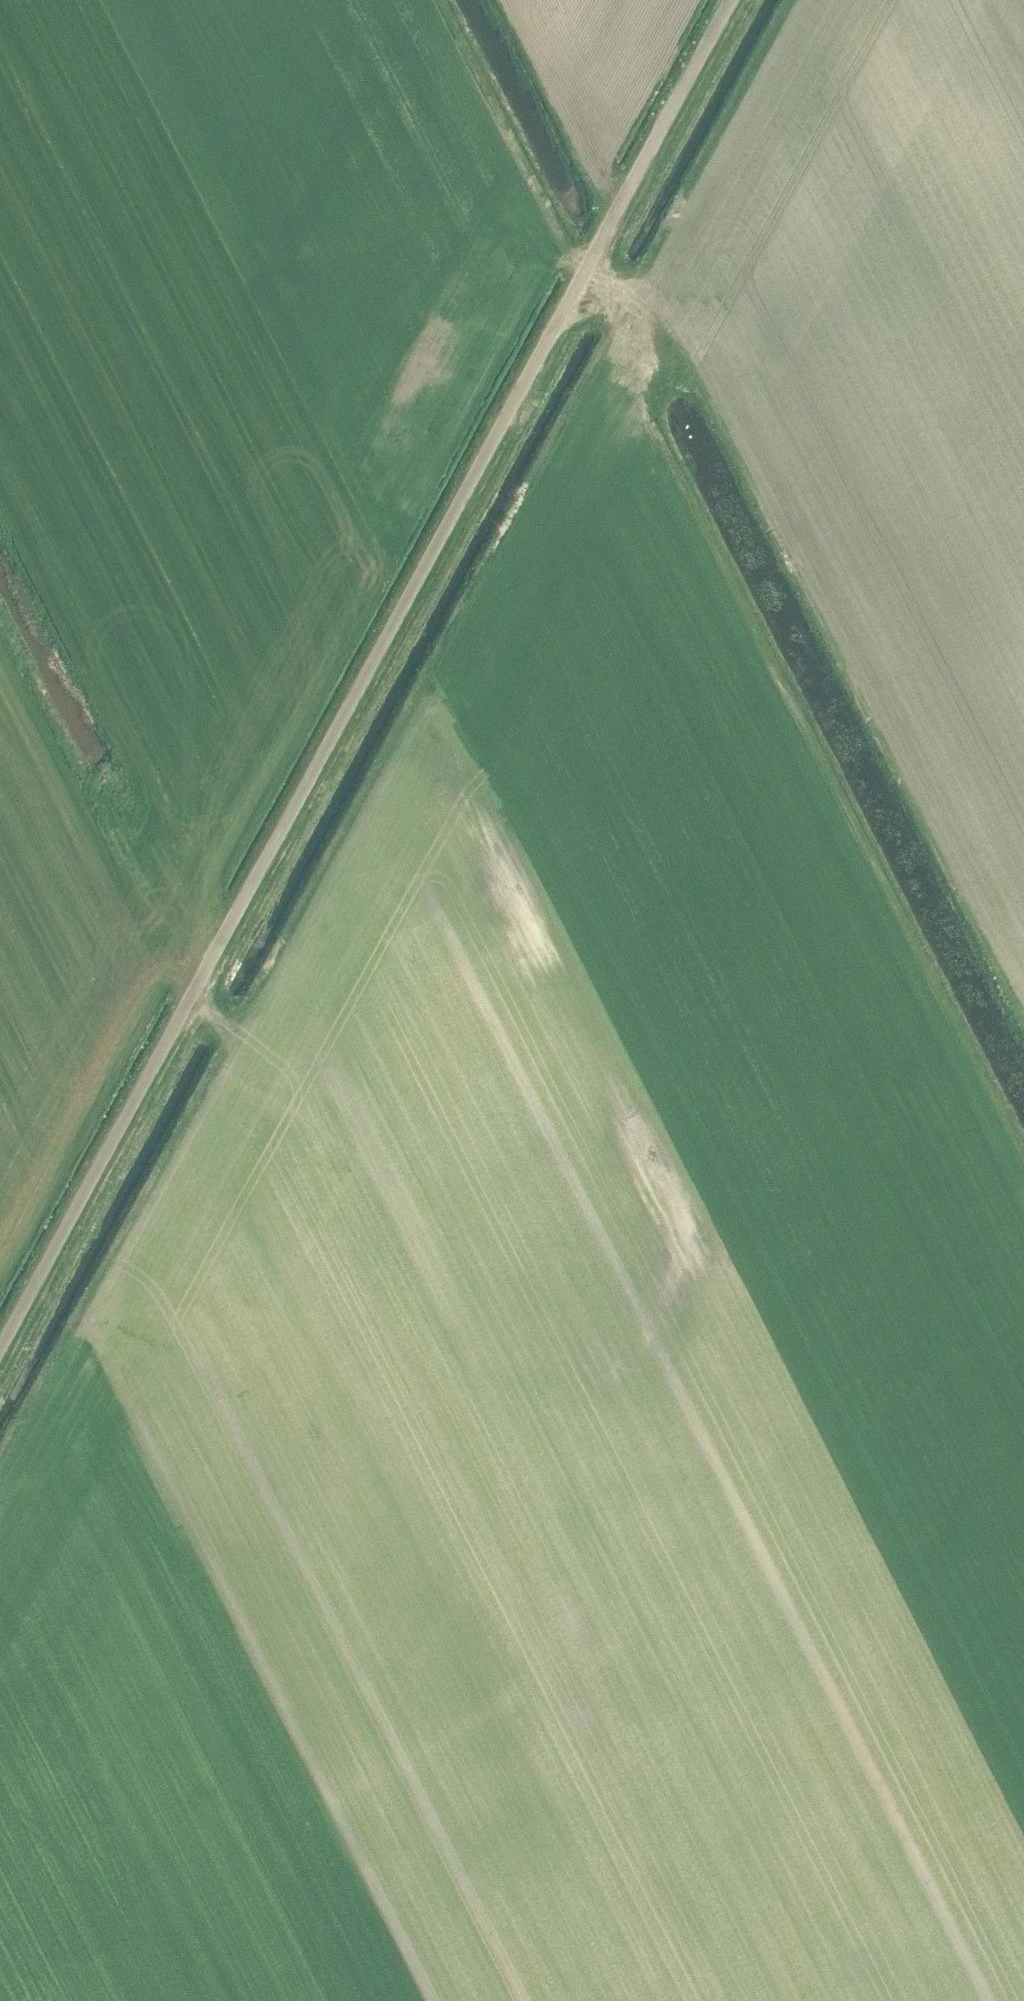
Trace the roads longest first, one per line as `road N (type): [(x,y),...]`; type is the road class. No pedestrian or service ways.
road 1 (unclassified): [(0,1346),(731,0)]

